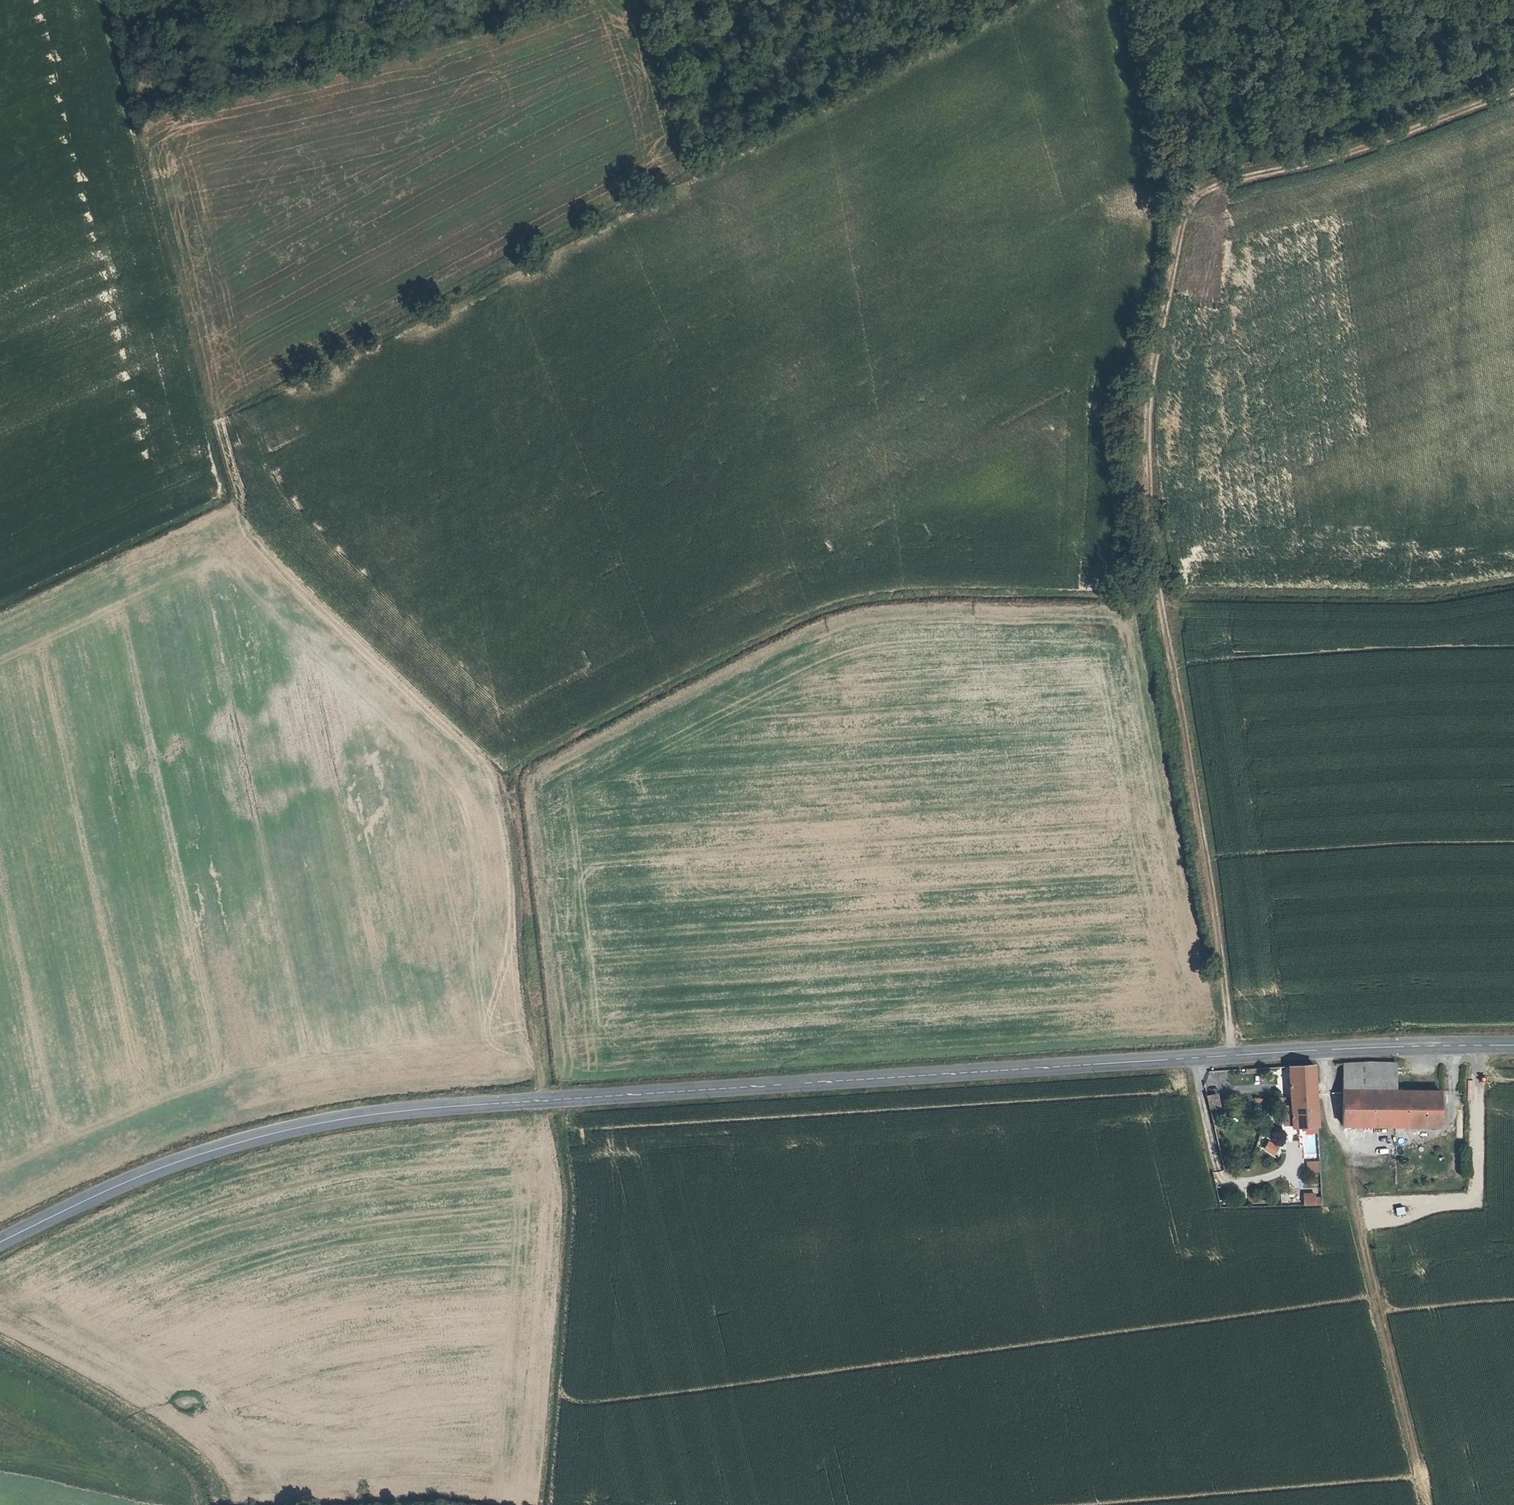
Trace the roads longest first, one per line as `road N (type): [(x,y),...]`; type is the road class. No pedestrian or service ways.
road 1 (secondary): [(0,1249),(192,1161),(299,1129),(420,1110),(1326,1050),(1513,1048)]
road 2 (track): [(1233,1057),(1162,606),(1147,382),(1179,236),(1193,210),(1228,184),(1343,162),(1513,102)]

